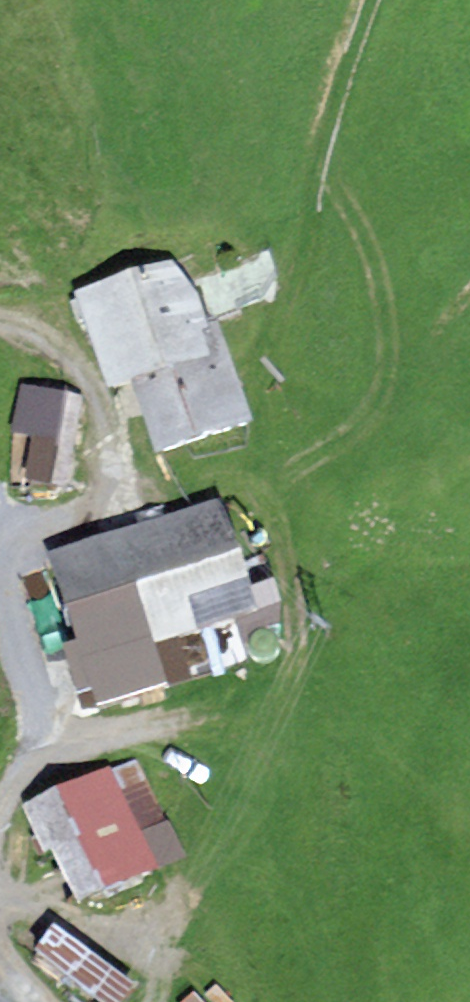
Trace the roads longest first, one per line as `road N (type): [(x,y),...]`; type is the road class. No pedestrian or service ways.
road 1 (track): [(152,961),(174,913),(227,874),(271,786),(299,665),(250,361),(293,288),(327,128),(371,0)]
road 2 (track): [(0,319),(58,347),(97,387),(110,437),(112,505),(40,554),(24,600),(47,676),(0,829)]
road 3 (track): [(151,1001),(152,961),(105,920),(0,883)]

